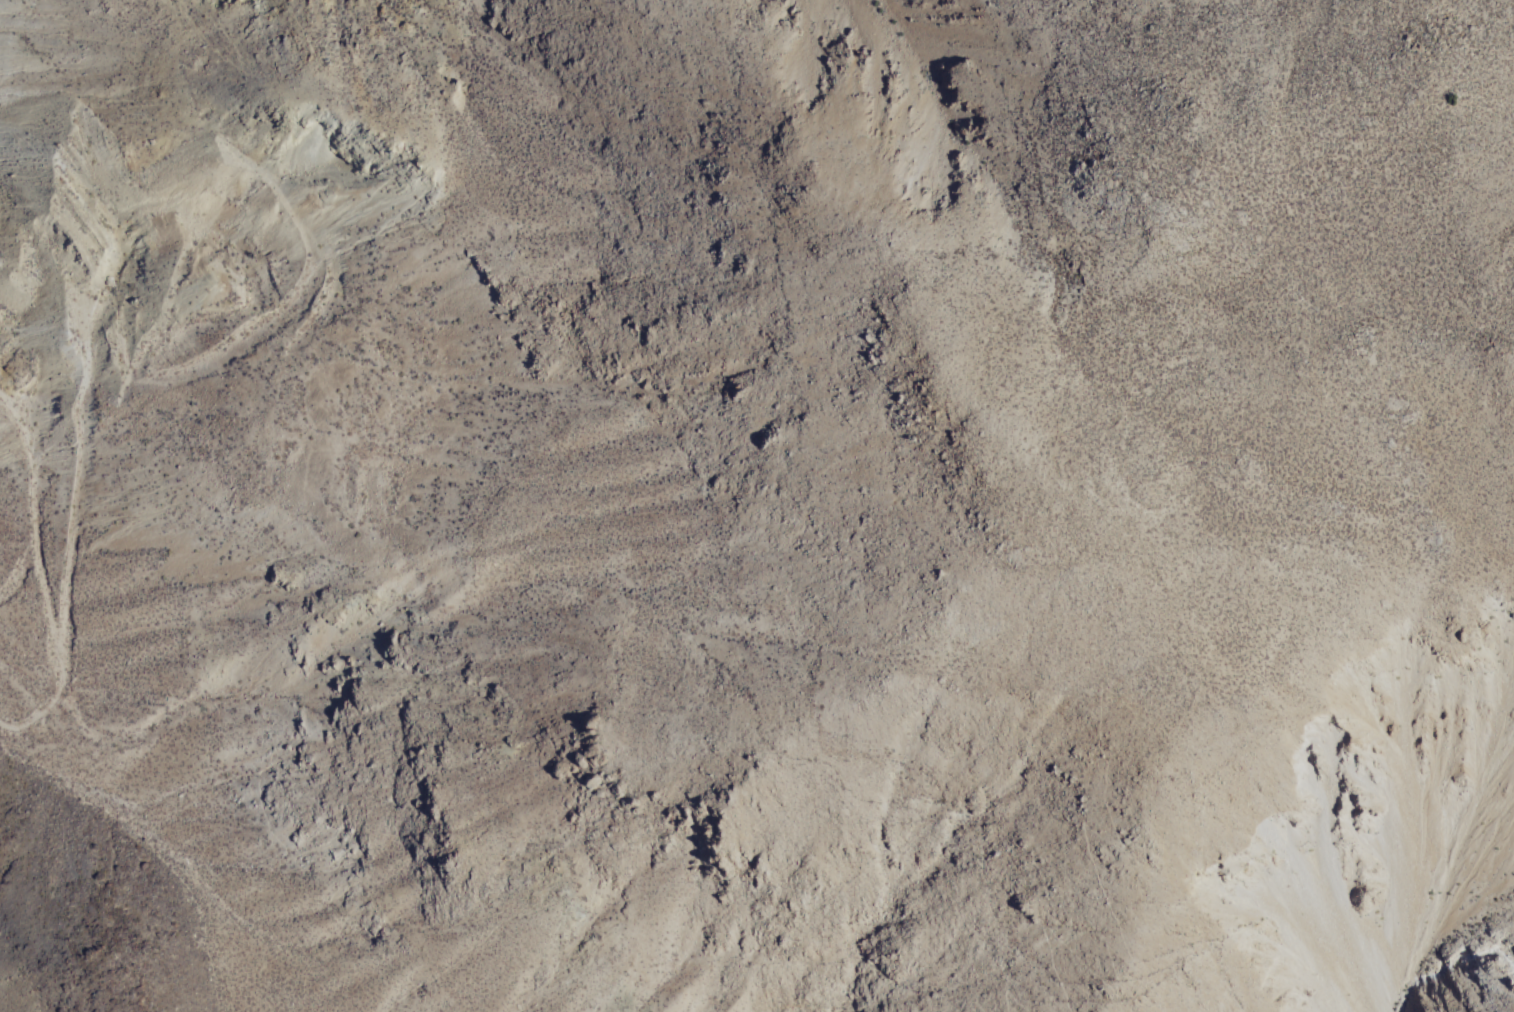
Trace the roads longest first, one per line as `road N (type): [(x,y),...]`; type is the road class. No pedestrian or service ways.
road 1 (track): [(0,386),(33,450),(33,541),(64,685),(25,728),(0,728)]

